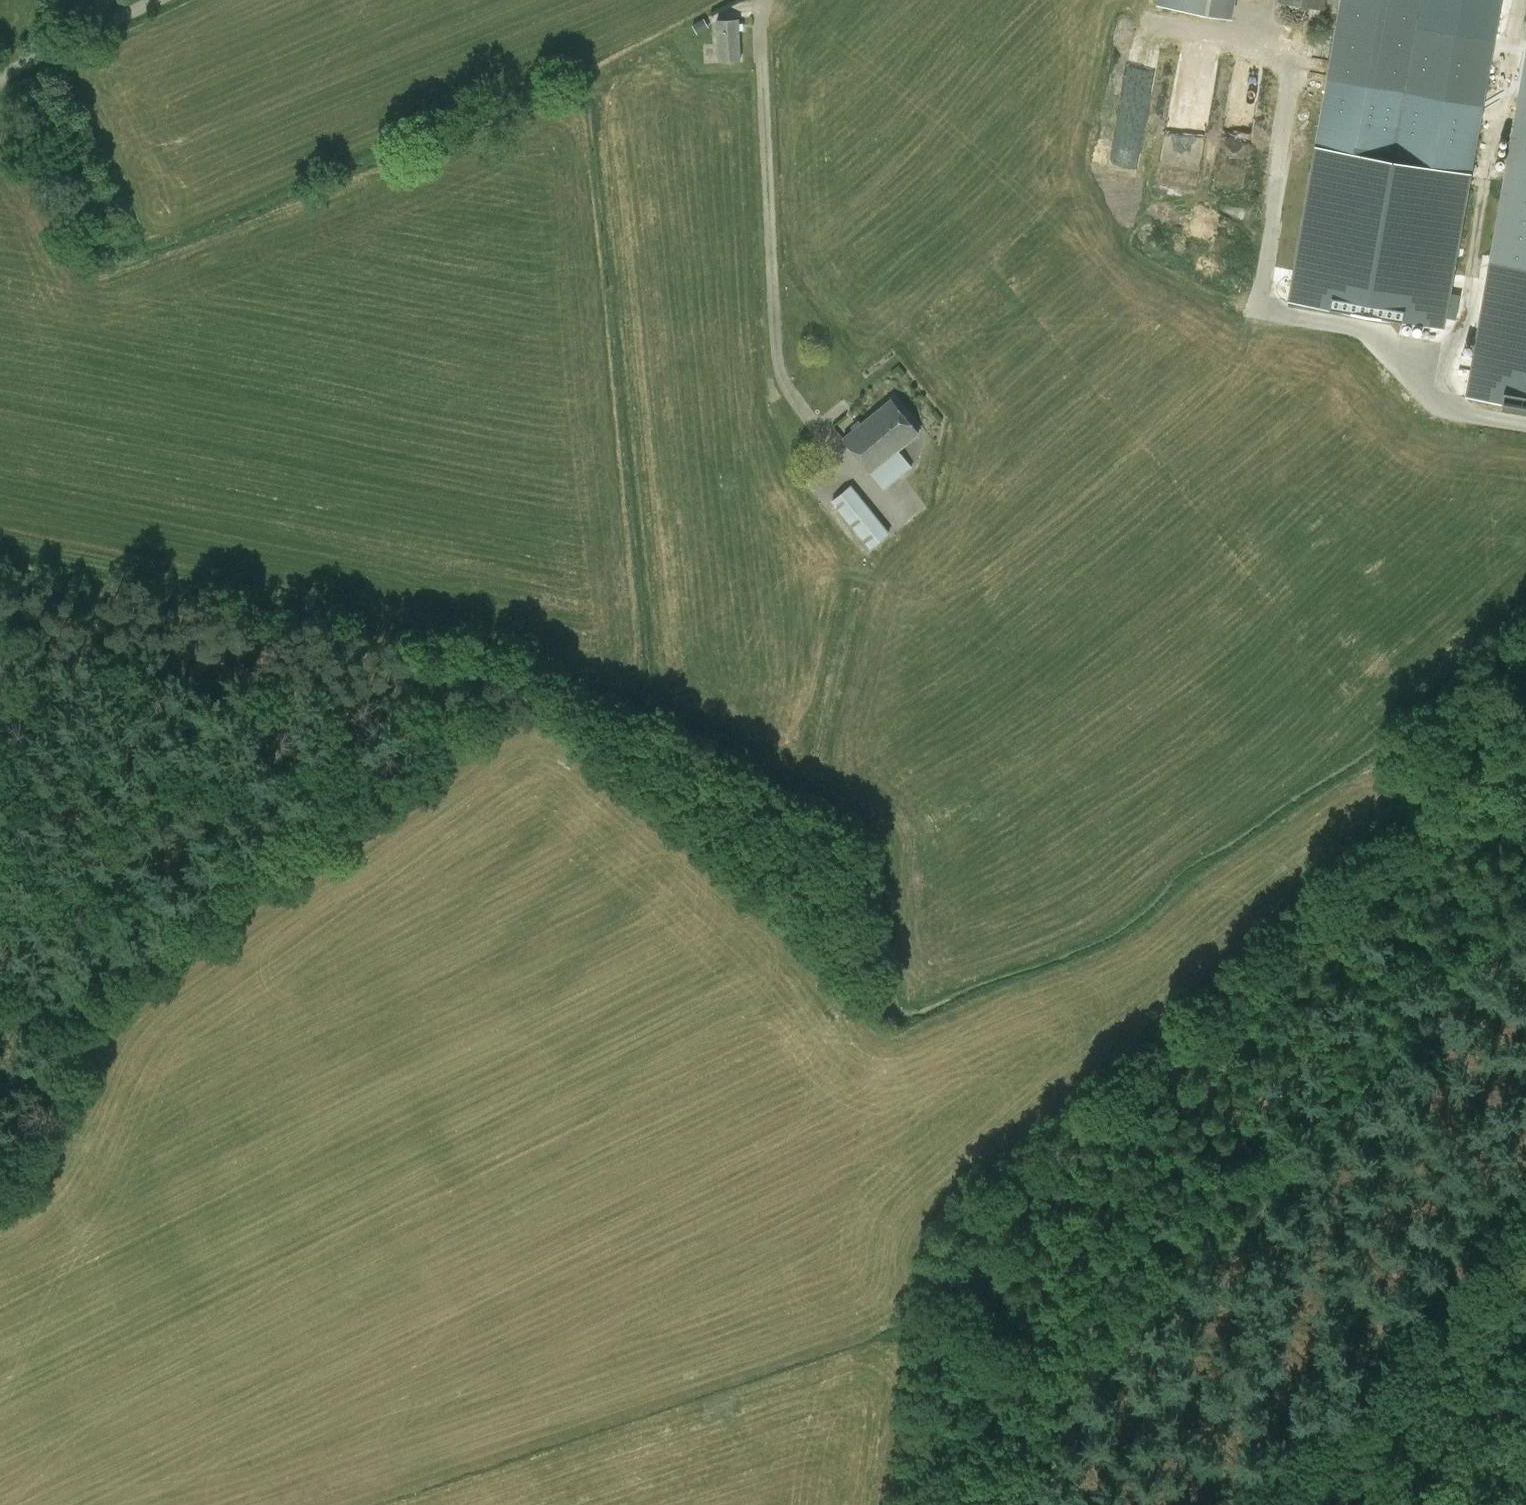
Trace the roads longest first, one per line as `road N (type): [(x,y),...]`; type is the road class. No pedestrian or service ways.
road 1 (unclassified): [(0,83),(152,0)]

